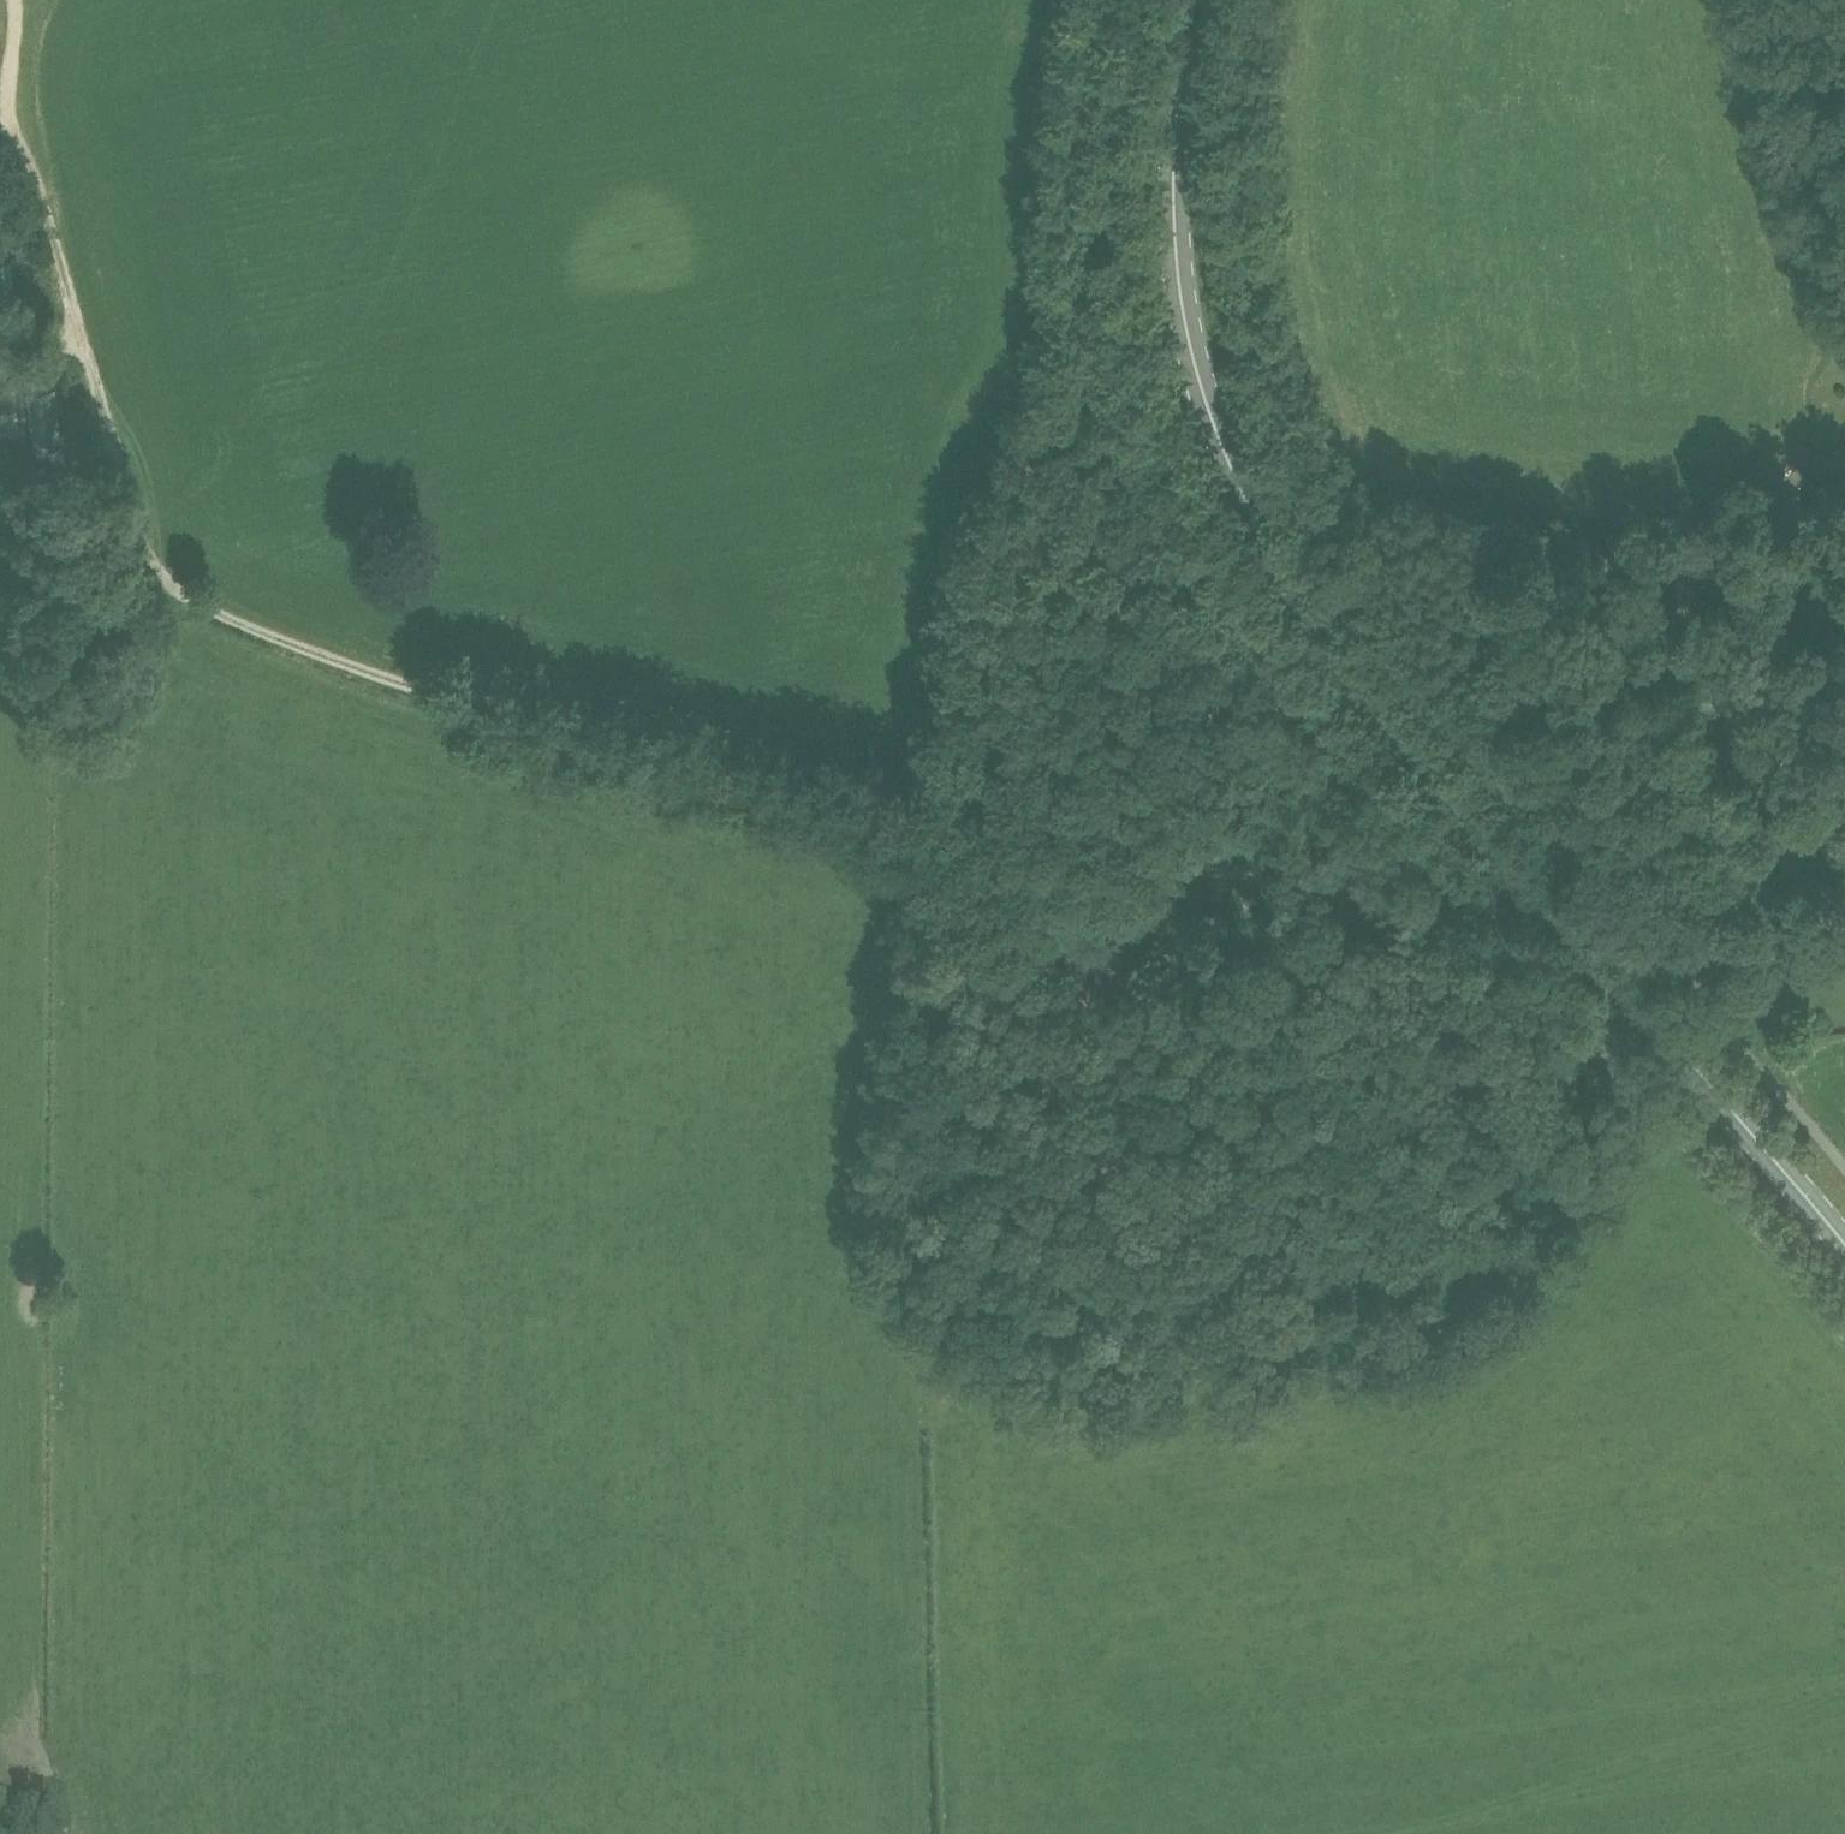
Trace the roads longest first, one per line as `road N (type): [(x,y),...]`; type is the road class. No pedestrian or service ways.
road 1 (secondary): [(1844,1244),(1374,689),(1261,528),(1208,406),(1182,303),(1175,150),(1195,0)]
road 2 (track): [(150,519),(189,587),(230,617),(313,656),(588,738),(1149,870),(1470,894)]

